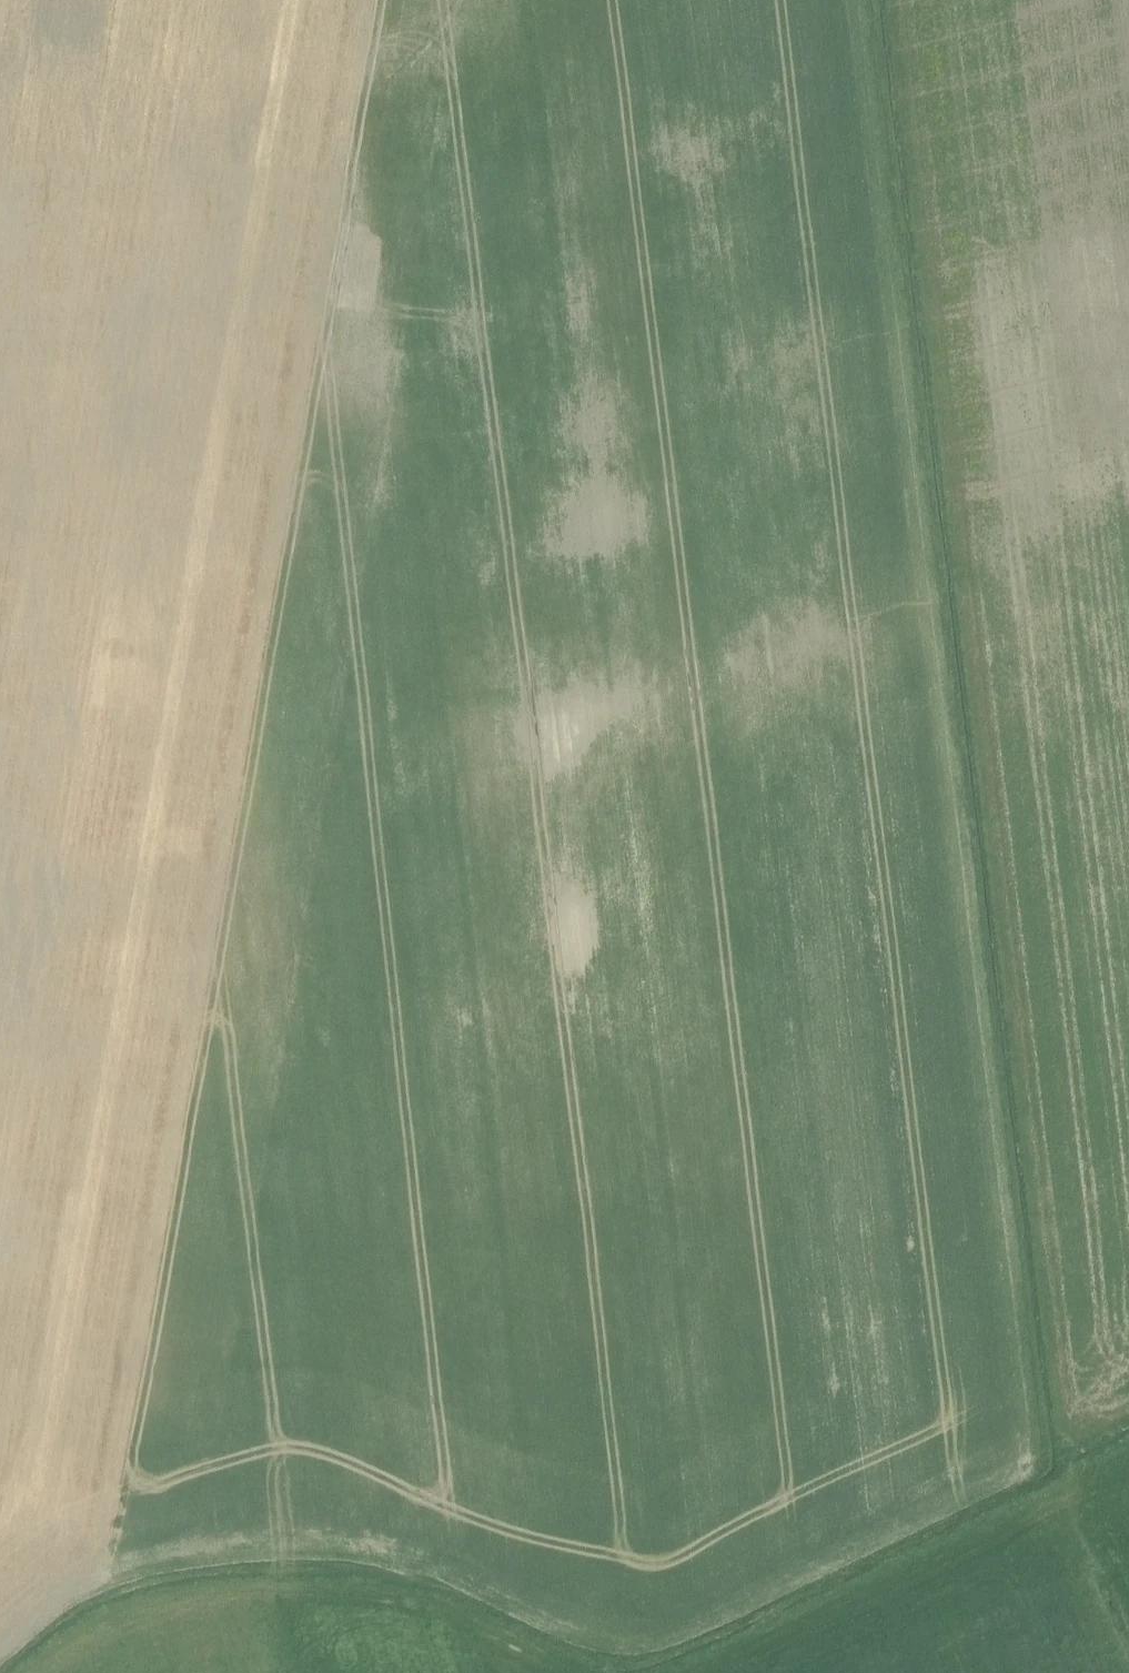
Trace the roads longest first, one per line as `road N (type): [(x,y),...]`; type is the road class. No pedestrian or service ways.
road 1 (track): [(17,1672),(88,1614),(179,1573),(300,1563),(443,1579)]

